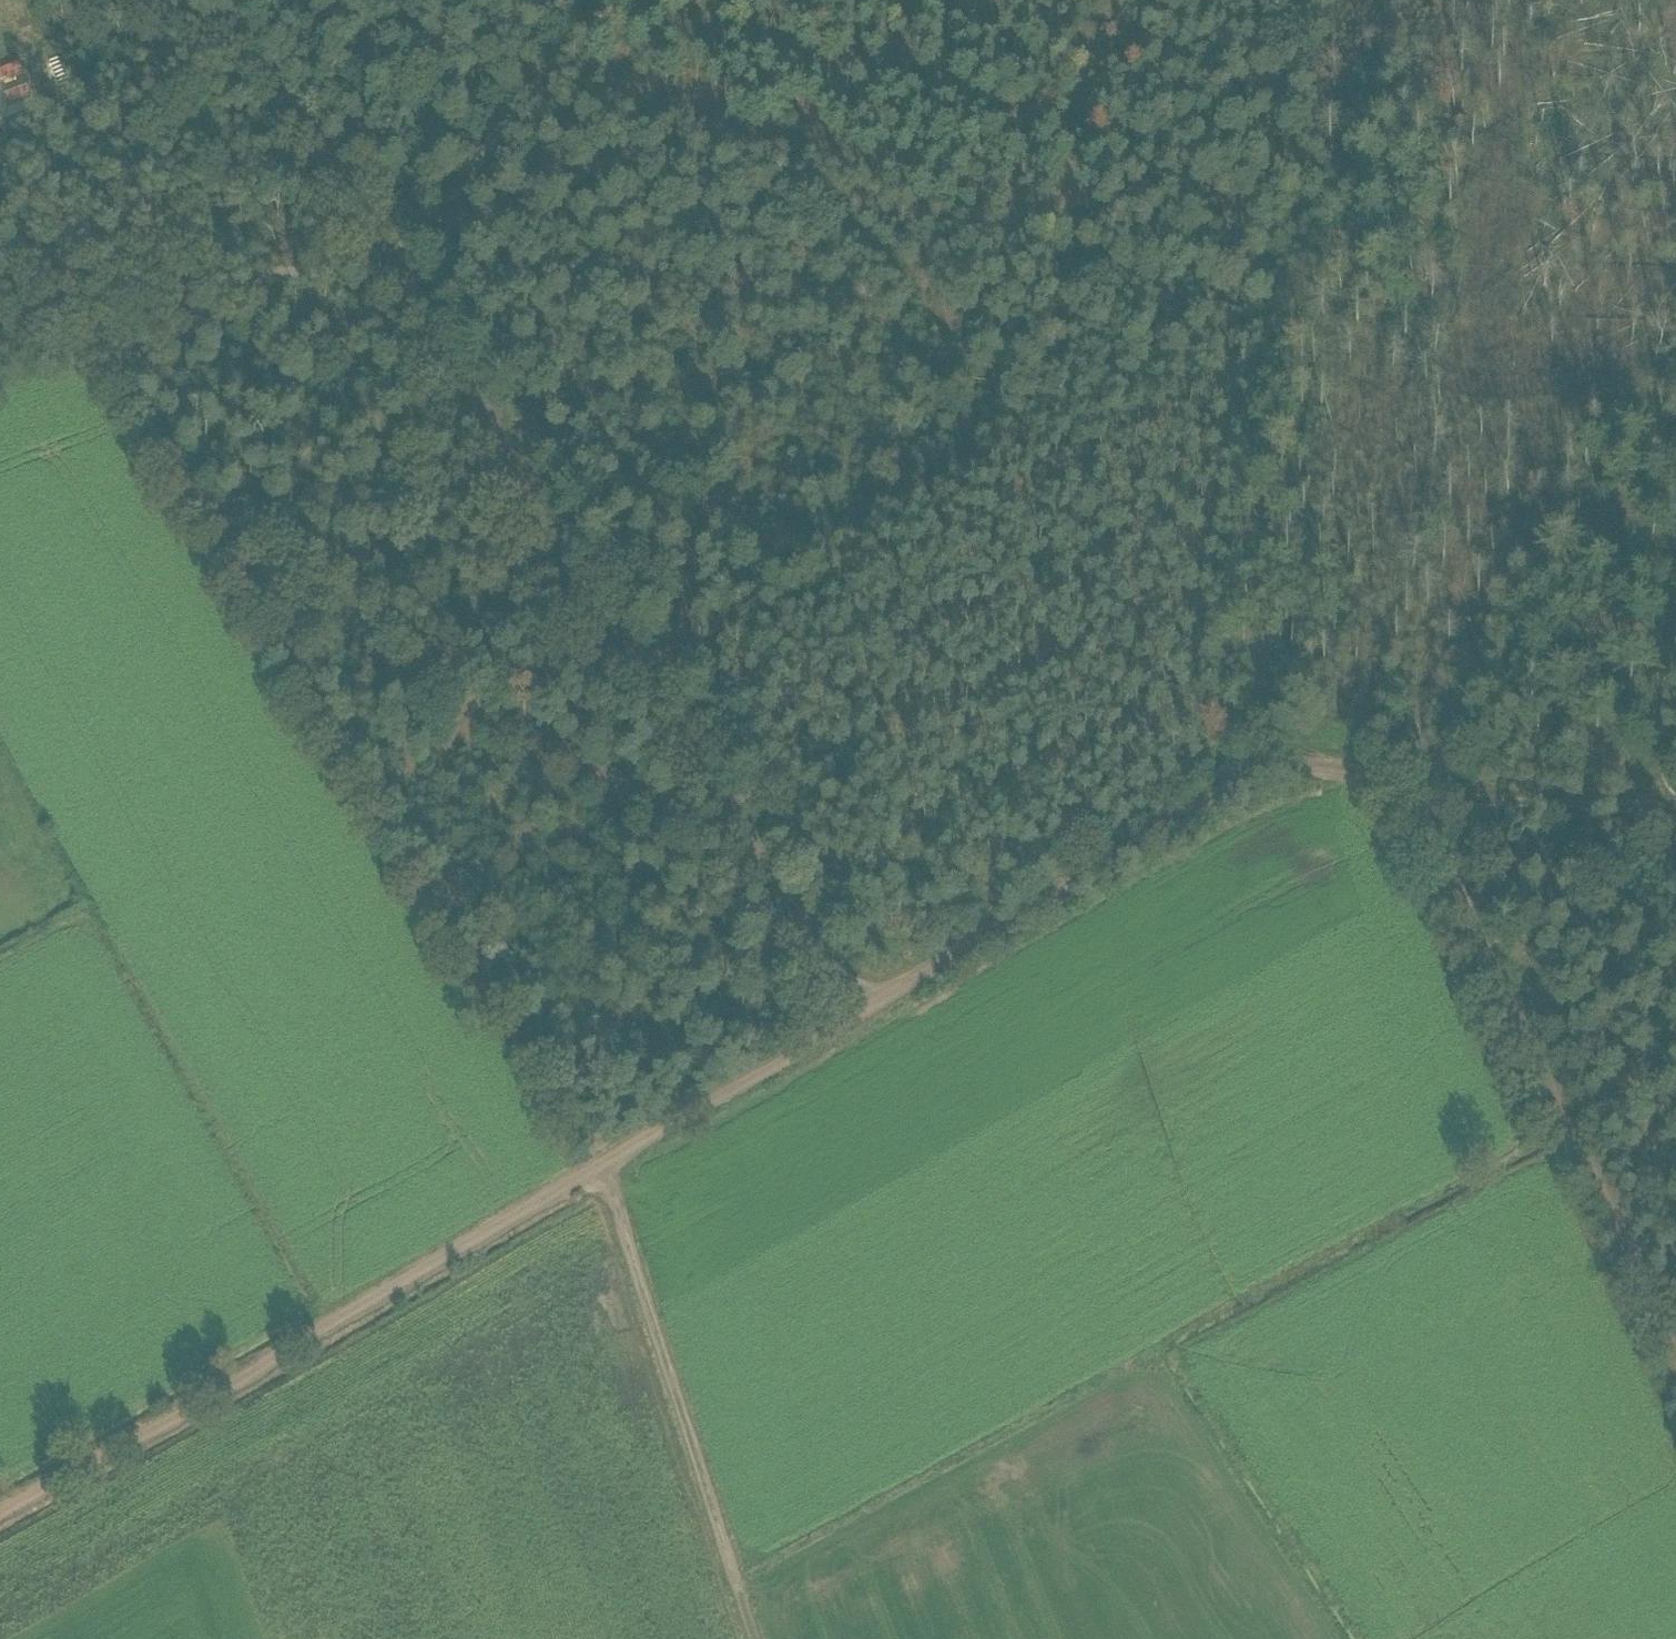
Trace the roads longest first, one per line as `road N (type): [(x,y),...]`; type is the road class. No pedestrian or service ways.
road 1 (track): [(0,1511),(861,1013)]
road 2 (track): [(393,264),(861,1013)]
road 3 (track): [(1405,792),(1441,845),(1675,1370)]
road 4 (track): [(861,1013),(1203,805),(1263,775),(1326,769)]
road 5 (track): [(601,1167),(756,1638)]
road 6 (track): [(377,241),(234,332),(145,359),(73,256)]
road 7 (track): [(217,0),(360,232)]
road 8 (track): [(1405,792),(1647,813)]
road 9 (track): [(1675,593),(1647,813)]
road 10 (track): [(532,106),(393,264)]
road 11 (track): [(532,106),(608,0)]

